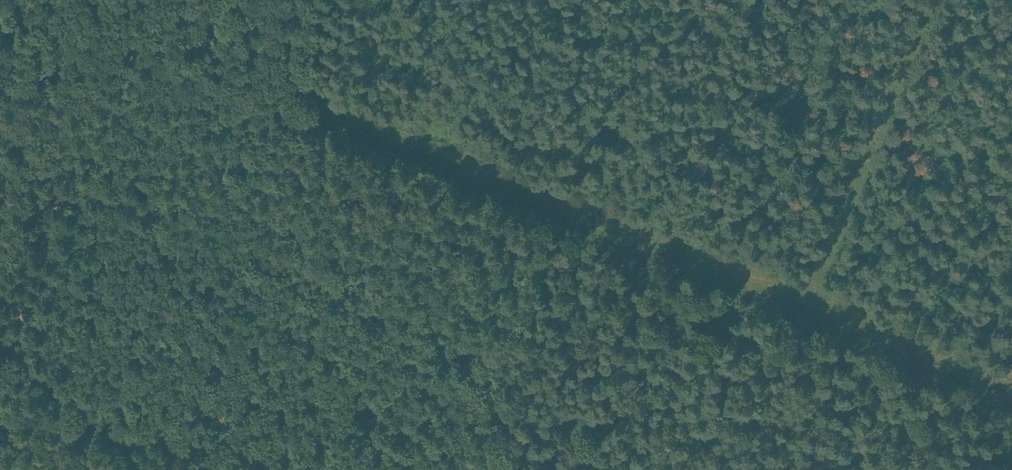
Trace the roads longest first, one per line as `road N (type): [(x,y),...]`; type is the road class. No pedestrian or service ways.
road 1 (track): [(0,382),(116,403),(246,469)]

